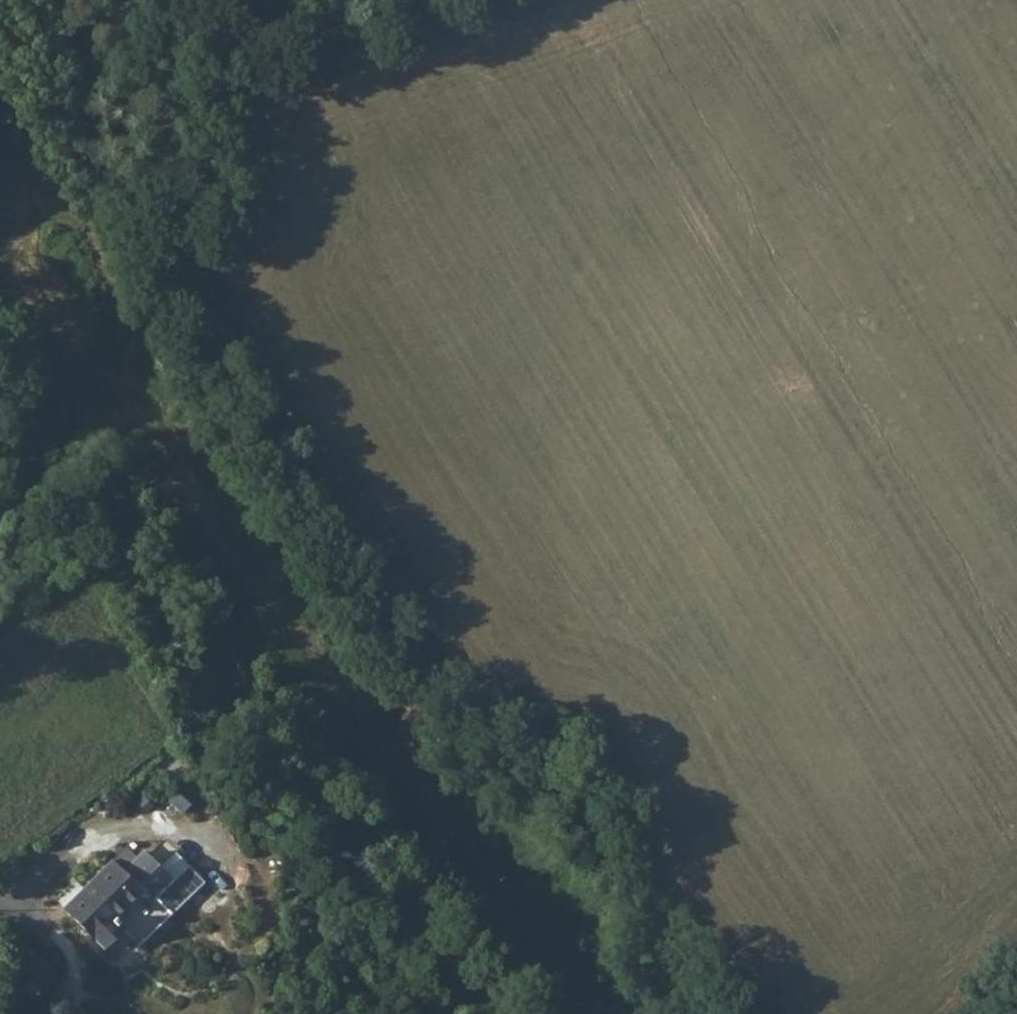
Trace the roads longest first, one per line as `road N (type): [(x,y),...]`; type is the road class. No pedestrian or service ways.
road 1 (track): [(28,0),(69,180),(57,286),(90,296),(131,281),(174,302),(199,380),(314,499),(452,688),(477,680),(323,469),(222,277),(248,201),(257,86)]

